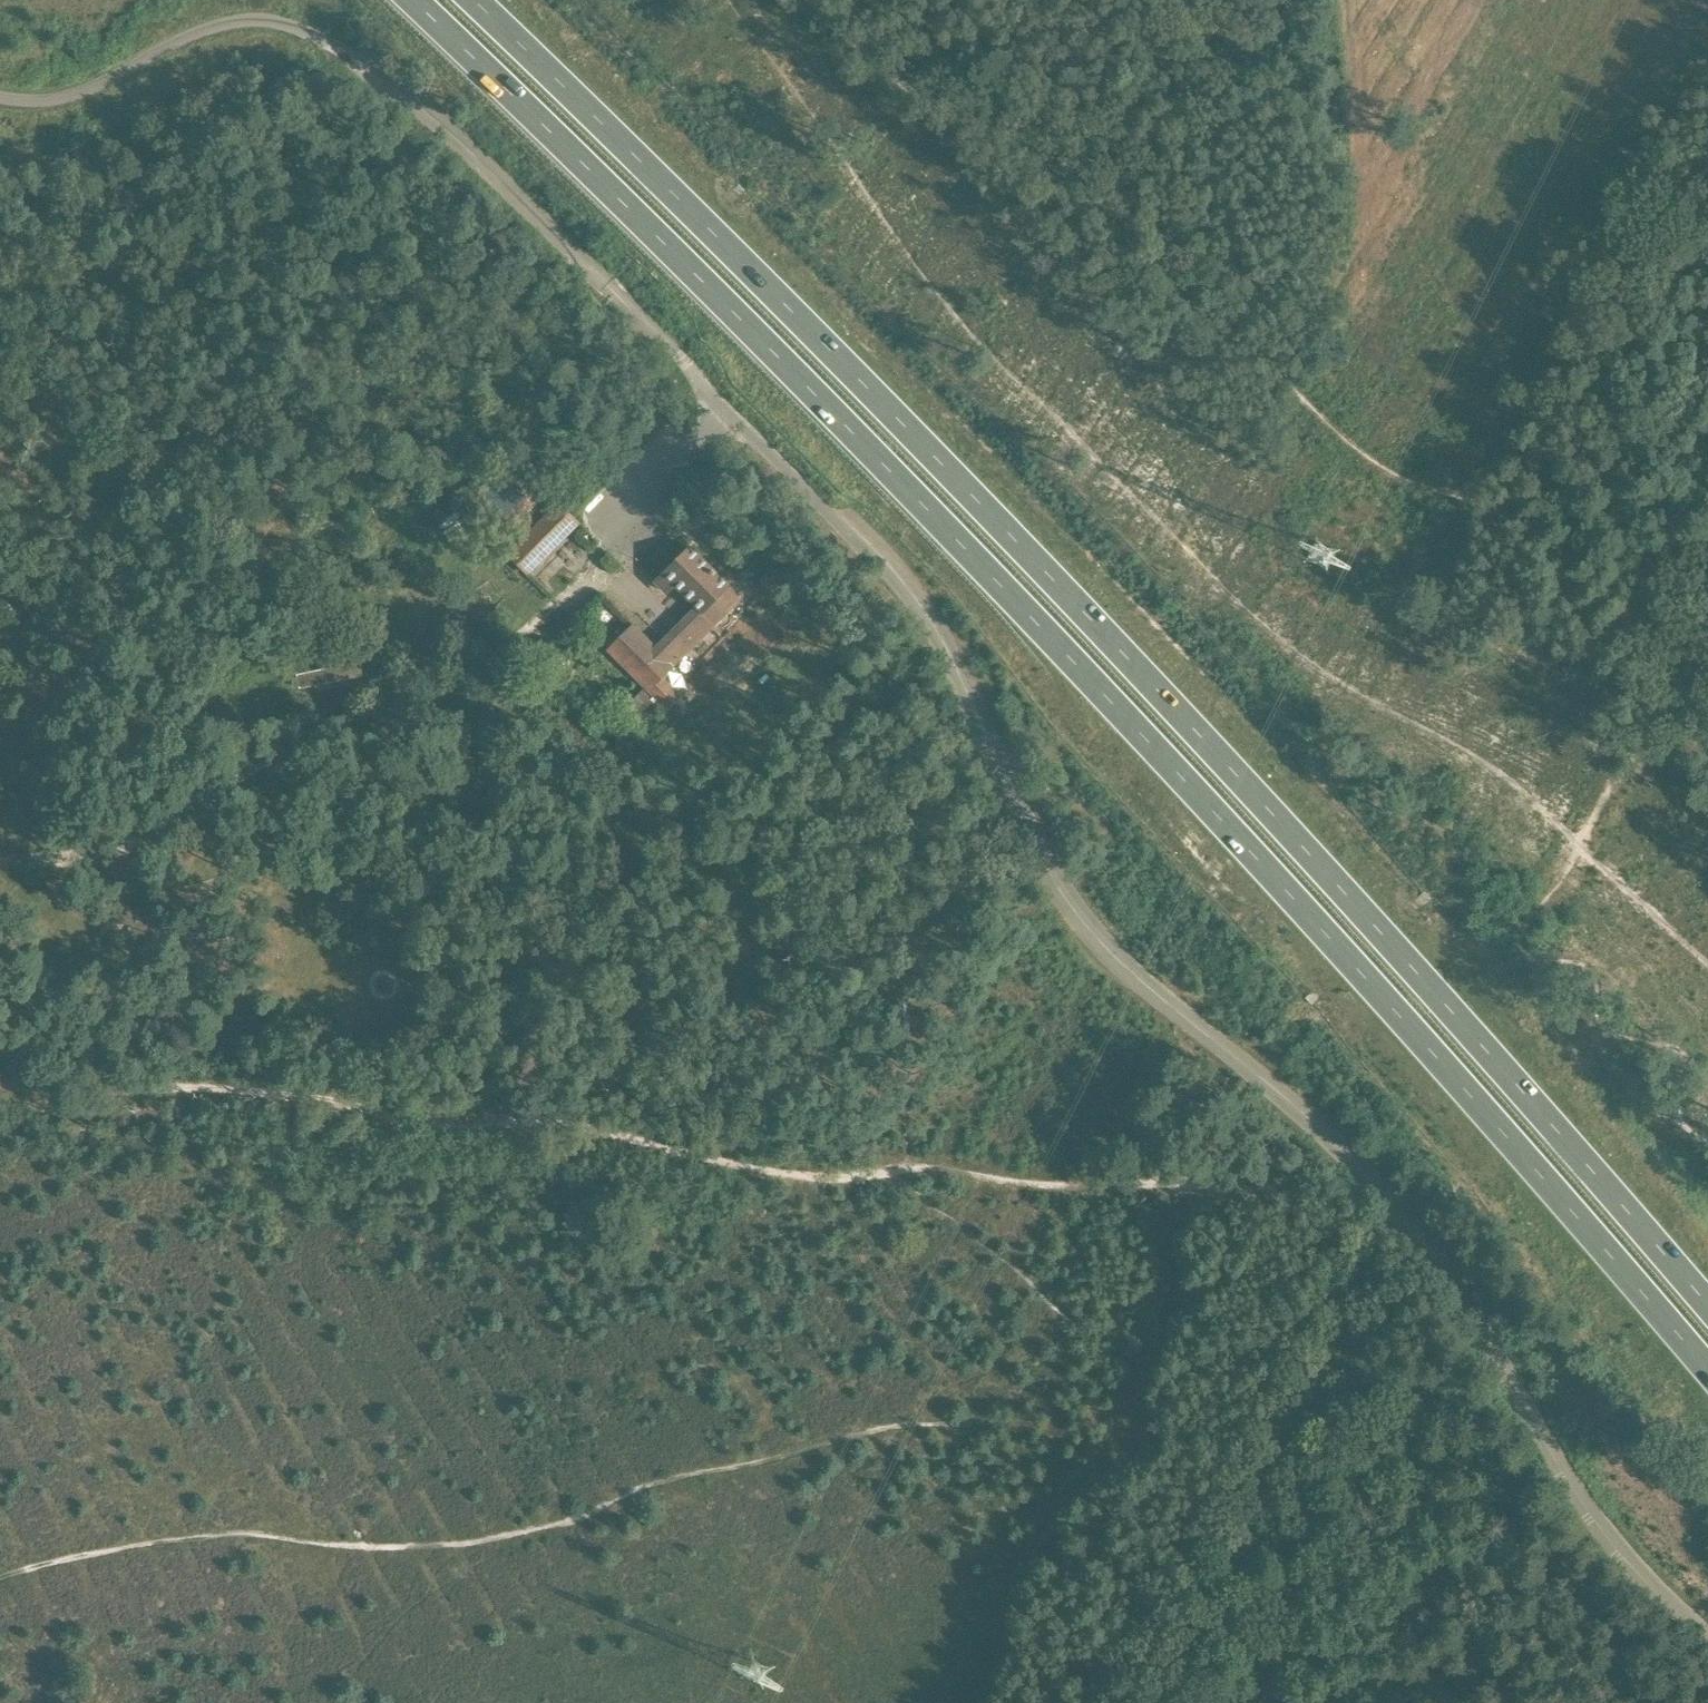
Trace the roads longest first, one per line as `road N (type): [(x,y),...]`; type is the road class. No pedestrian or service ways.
road 1 (unclassified): [(1707,1642),(1599,1529),(1408,1219),(1324,1129),(1178,1012),(1076,911),(1027,830),(935,627),(897,576),(433,118),(343,56),(263,23),(196,35),(65,106),(0,106)]
road 2 (trunk): [(412,0),(770,347),(1030,616),(1382,998),(1707,1370)]
road 3 (trunk): [(1707,1303),(1003,528),(473,0)]
road 4 (track): [(1382,1254),(1310,1198),(1277,1192),(1032,1186),(938,1169),(819,1179),(598,1131),(522,1120),(412,1121),(260,1090),(0,1085)]
road 5 (track): [(1678,655),(1539,908)]

